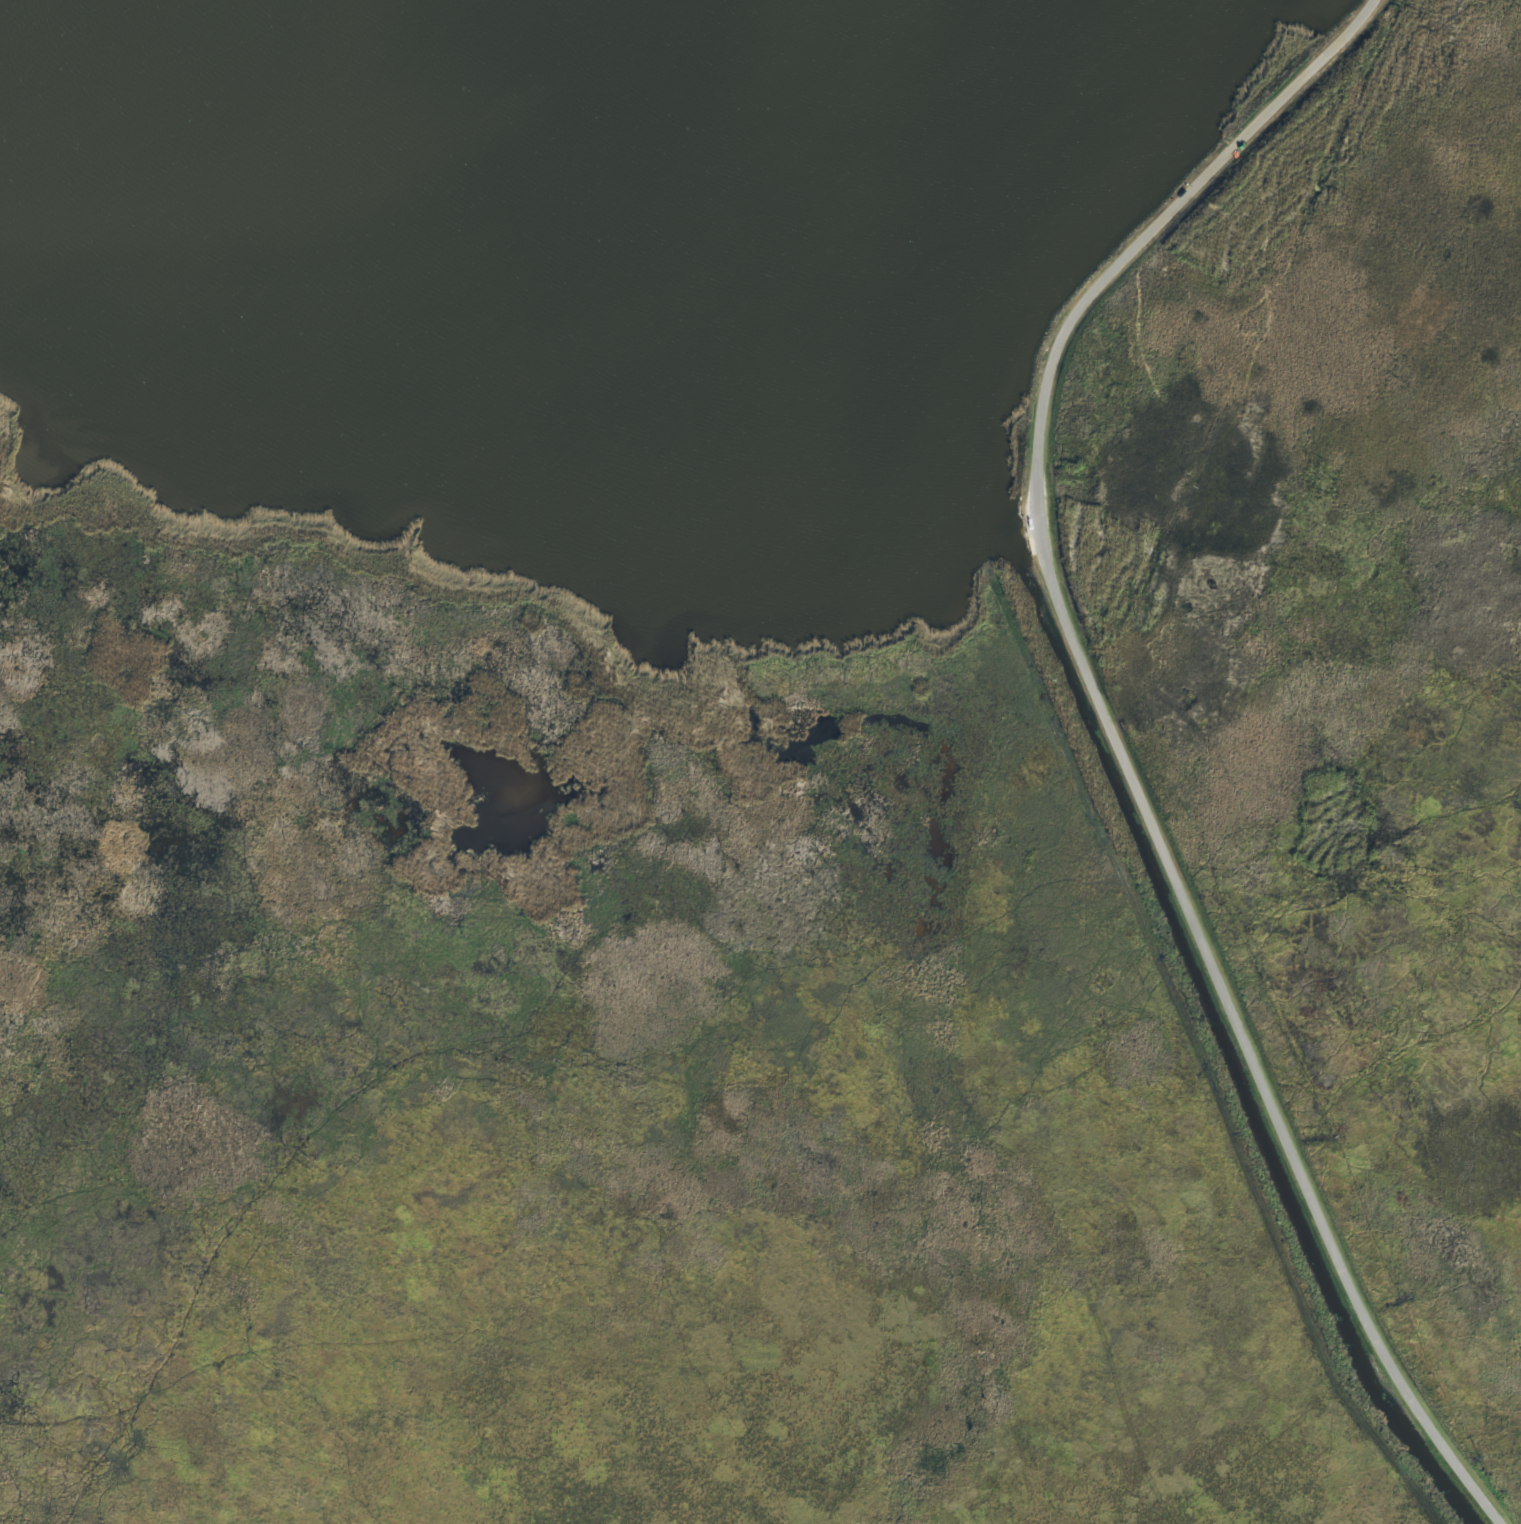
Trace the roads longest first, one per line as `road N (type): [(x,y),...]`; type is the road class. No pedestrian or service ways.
road 1 (residential): [(1506,1523),(1413,1400),(1345,1263),(1070,624),(1040,526),(1048,379),(1079,300),(1369,0)]

